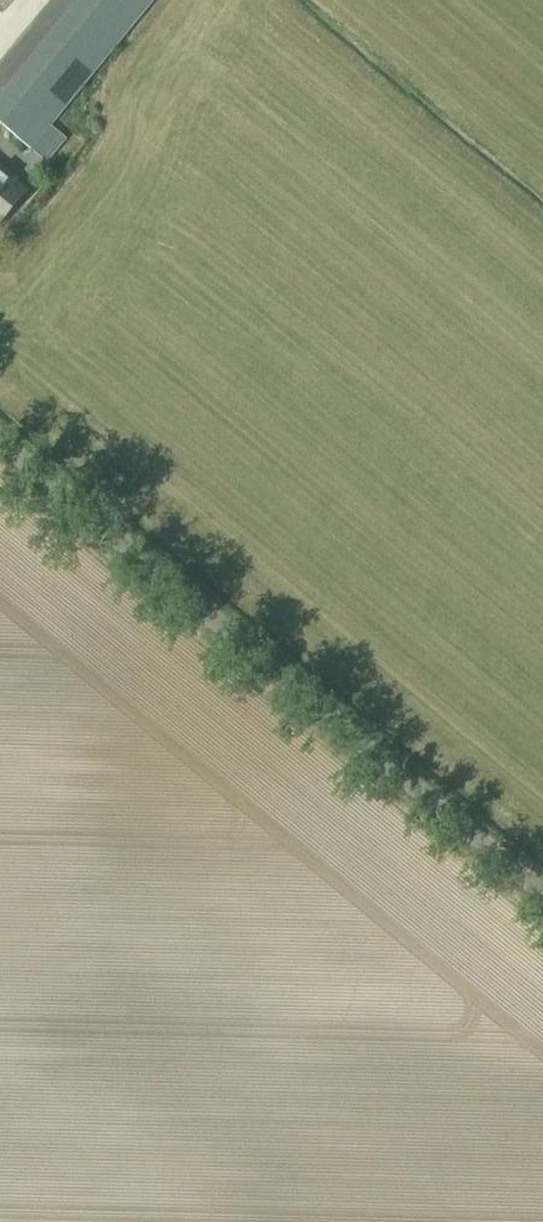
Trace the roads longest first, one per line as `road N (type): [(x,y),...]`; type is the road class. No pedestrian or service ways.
road 1 (unclassified): [(542,882),(0,433)]

